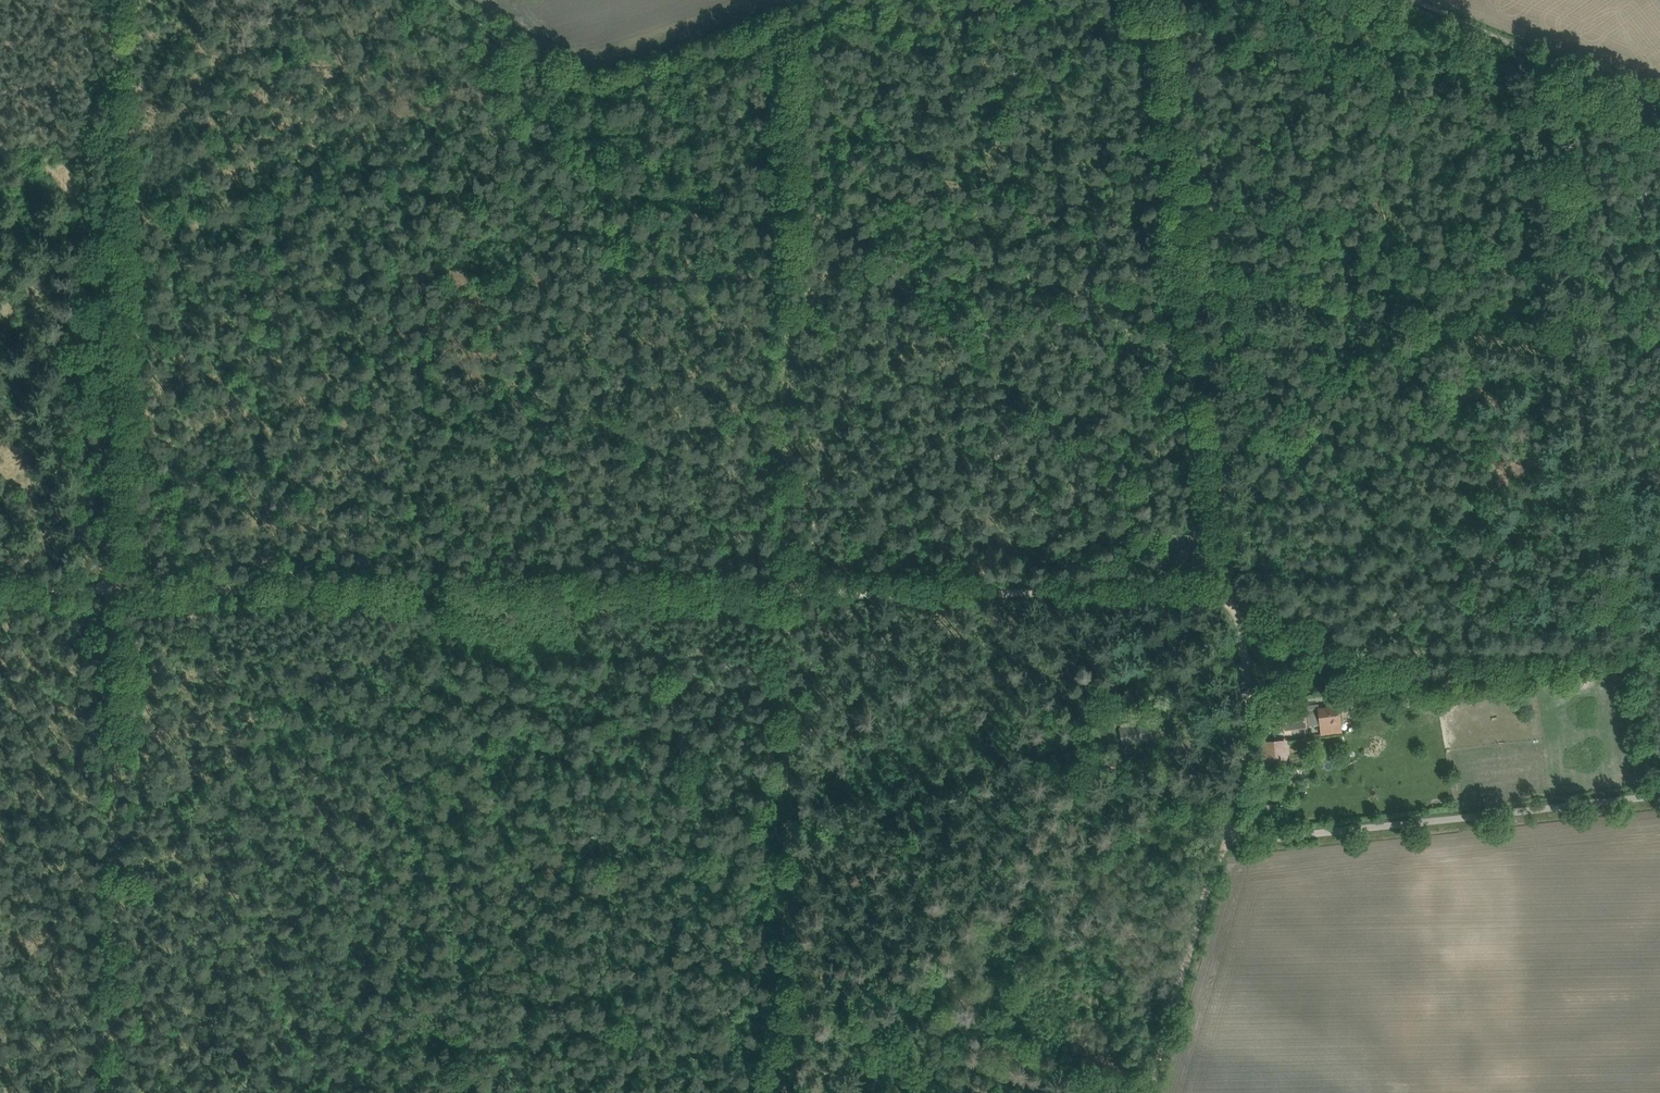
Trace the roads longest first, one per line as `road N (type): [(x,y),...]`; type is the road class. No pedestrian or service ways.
road 1 (track): [(108,589),(1223,593)]
road 2 (track): [(777,286),(782,1092)]
road 3 (track): [(1544,61),(1623,639)]
road 4 (track): [(1223,593),(1240,723),(1234,804),(1154,1092)]
road 5 (track): [(111,1092),(108,589)]
road 6 (track): [(1659,369),(1188,293)]
road 7 (track): [(781,865),(1097,784),(1234,804)]
road 8 (unclassified): [(1226,842),(1659,796)]
road 9 (track): [(1623,639),(1383,653),(1223,593)]
road 10 (track): [(455,0),(566,77),(605,90),(777,31)]
road 11 (track): [(1188,293),(1223,593)]
road 12 (track): [(1188,293),(1156,0)]
road 13 (track): [(1407,0),(1659,112)]
road 14 (track): [(777,286),(777,31)]
road 15 (track): [(108,589),(114,351)]
road 16 (track): [(1643,797),(1623,639)]
road 17 (track): [(114,279),(114,134)]
road 18 (track): [(114,134),(114,0)]

